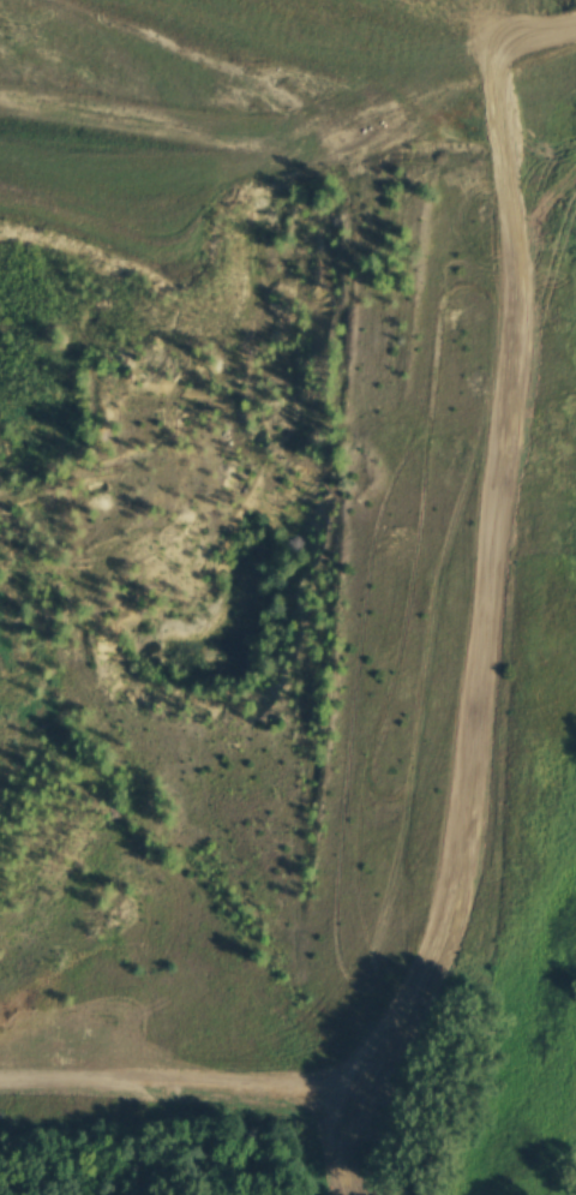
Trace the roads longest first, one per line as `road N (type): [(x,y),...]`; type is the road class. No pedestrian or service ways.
road 1 (track): [(155,1112),(348,1119),(380,1099),(400,1044),(480,900),(509,201),(506,67),(562,0)]

